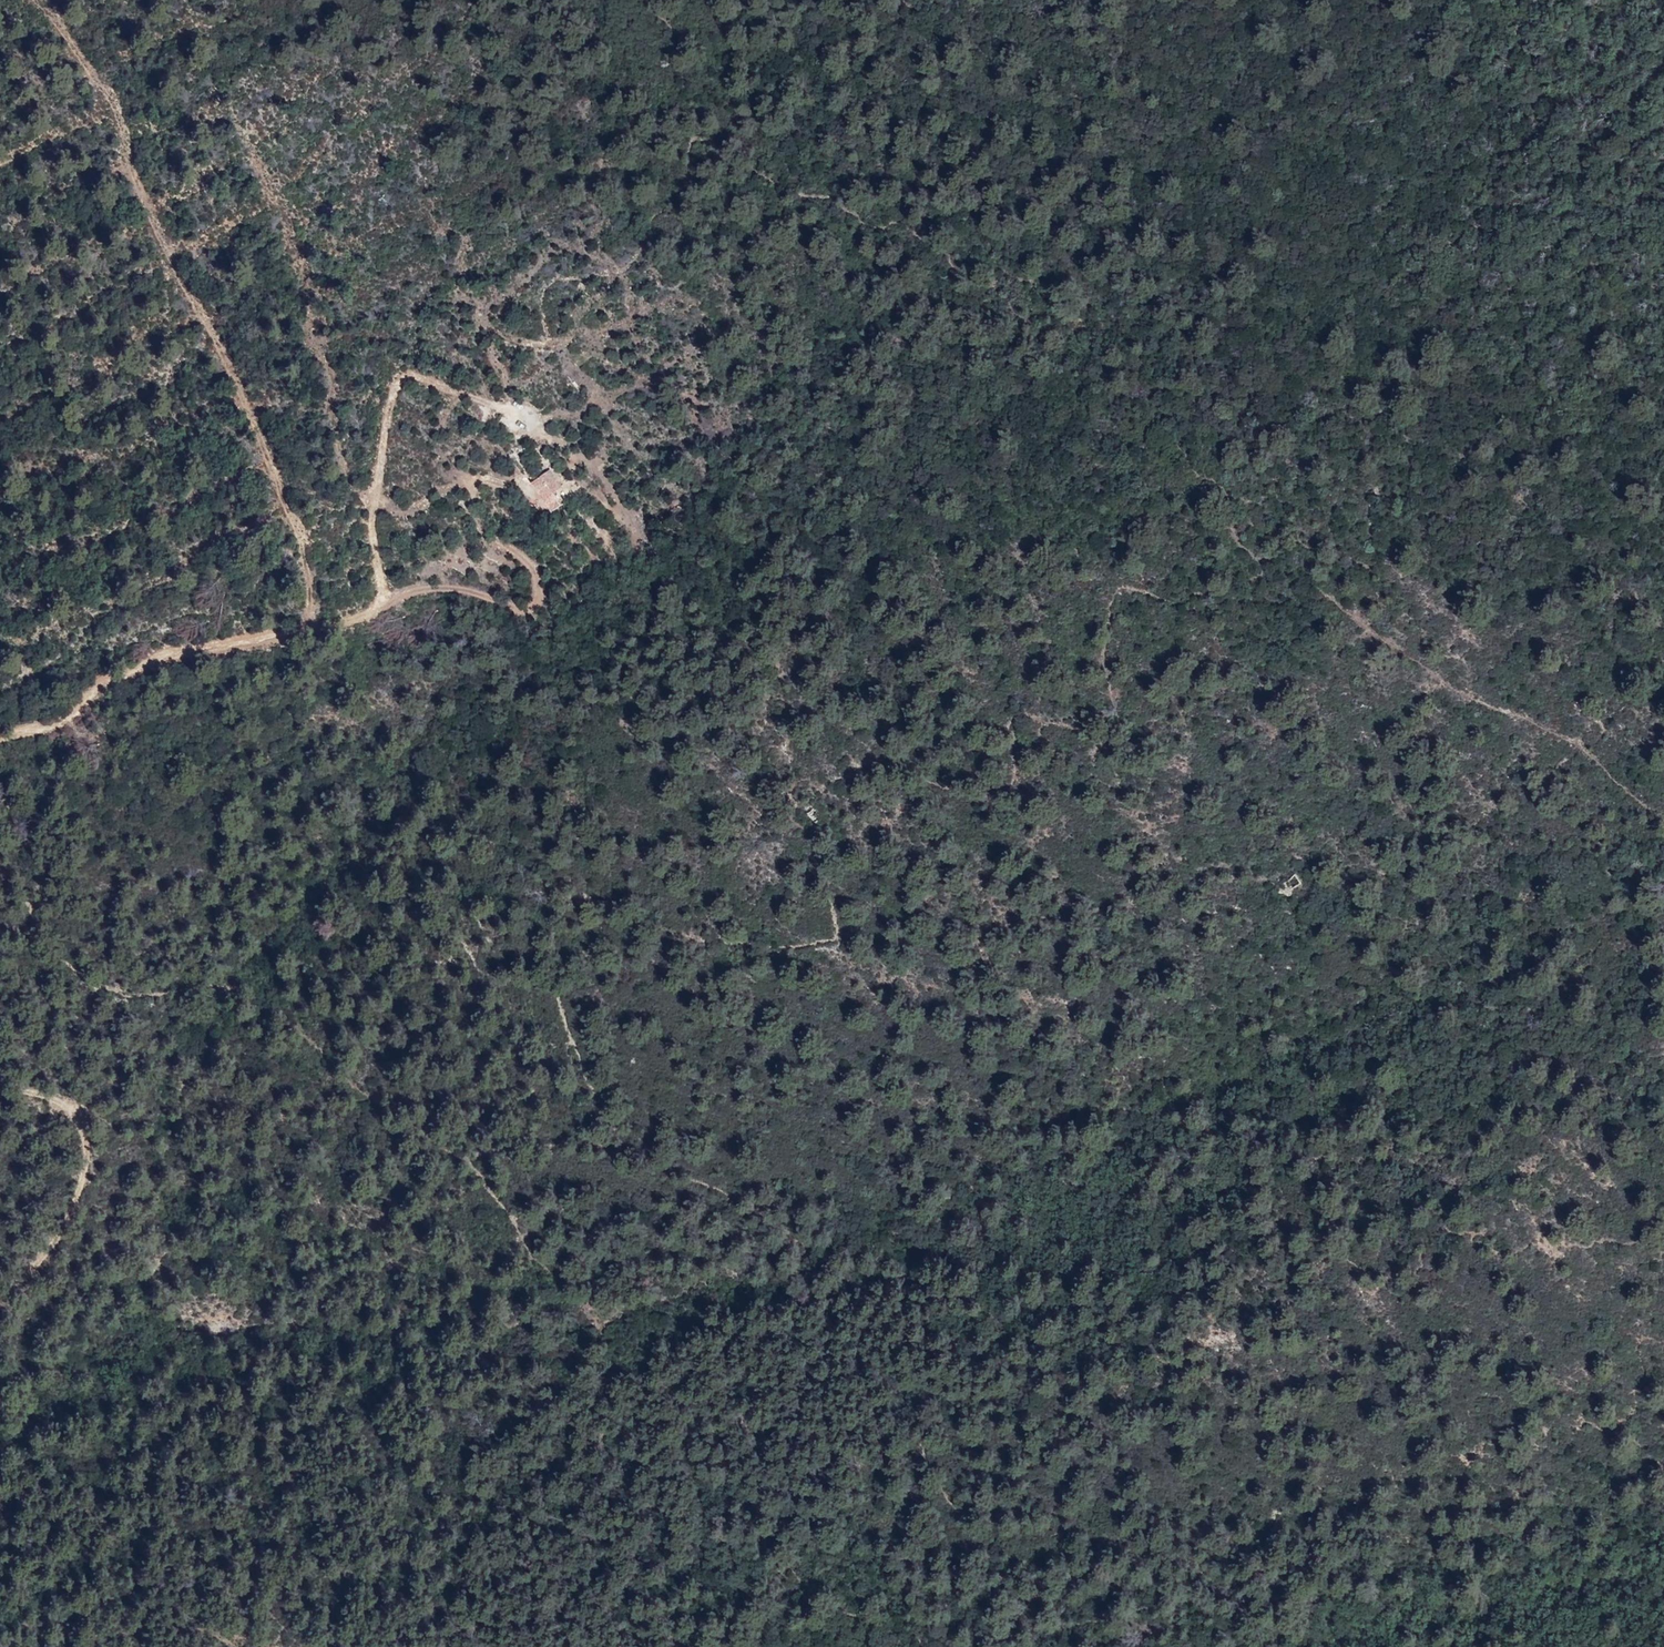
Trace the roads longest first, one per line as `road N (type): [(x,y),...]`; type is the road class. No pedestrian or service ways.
road 1 (track): [(0,733),(11,737),(164,659),(366,618),(420,590),(486,590),(526,612),(540,589),(527,554),(496,539)]
road 2 (track): [(0,1079),(53,1096),(83,1126),(87,1190),(41,1257),(0,1292)]

